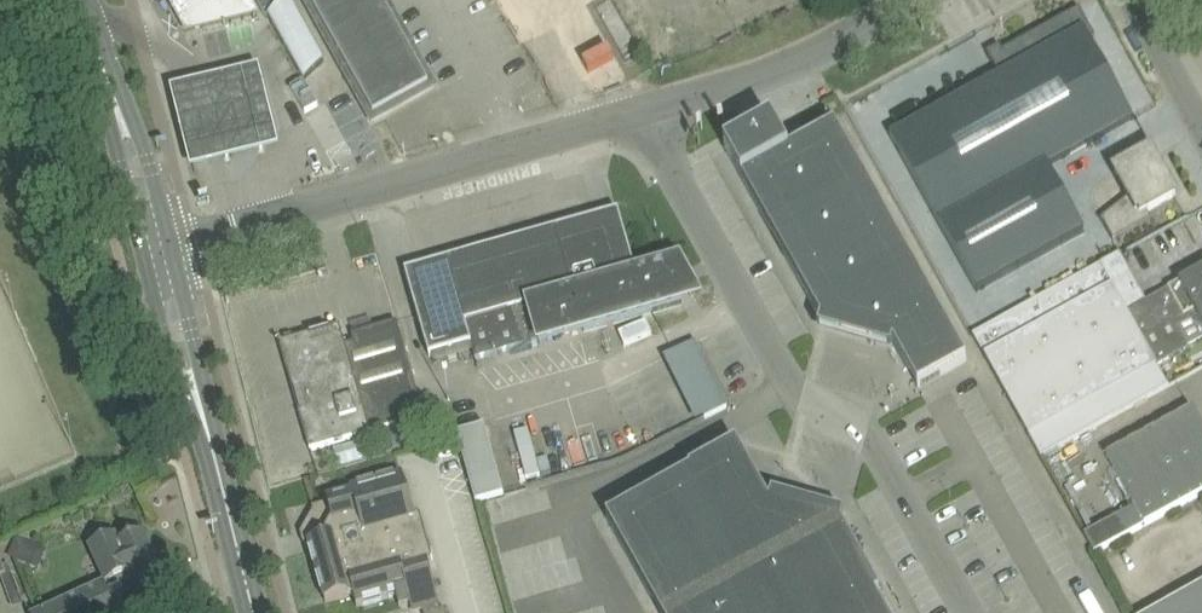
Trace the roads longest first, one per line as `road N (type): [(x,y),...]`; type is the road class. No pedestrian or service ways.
road 1 (residential): [(651,113),(797,394),(862,427),(971,612)]
road 2 (residential): [(161,250),(651,113)]
road 3 (secondary): [(254,612),(161,250)]
road 4 (residential): [(651,113),(776,73),(910,0)]
road 5 (secondary): [(161,250),(82,0)]
road 6 (residential): [(1201,123),(1135,0)]

